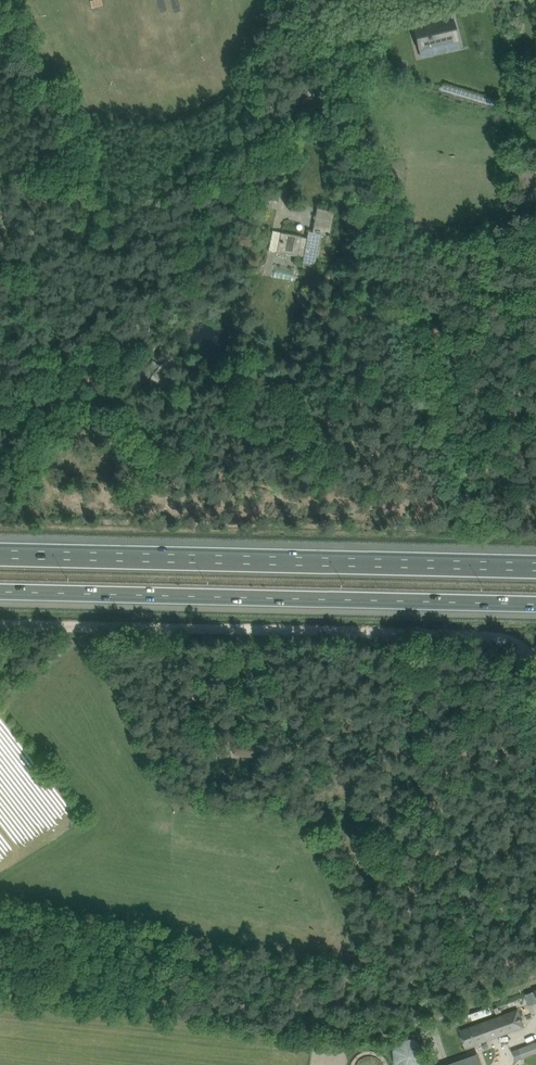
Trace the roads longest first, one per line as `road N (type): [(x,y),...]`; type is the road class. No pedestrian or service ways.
road 1 (track): [(0,628),(500,638),(515,646),(535,714)]
road 2 (motorway): [(535,565),(0,552)]
road 3 (motorway): [(0,594),(535,606)]
road 4 (track): [(29,251),(99,246),(322,90)]

